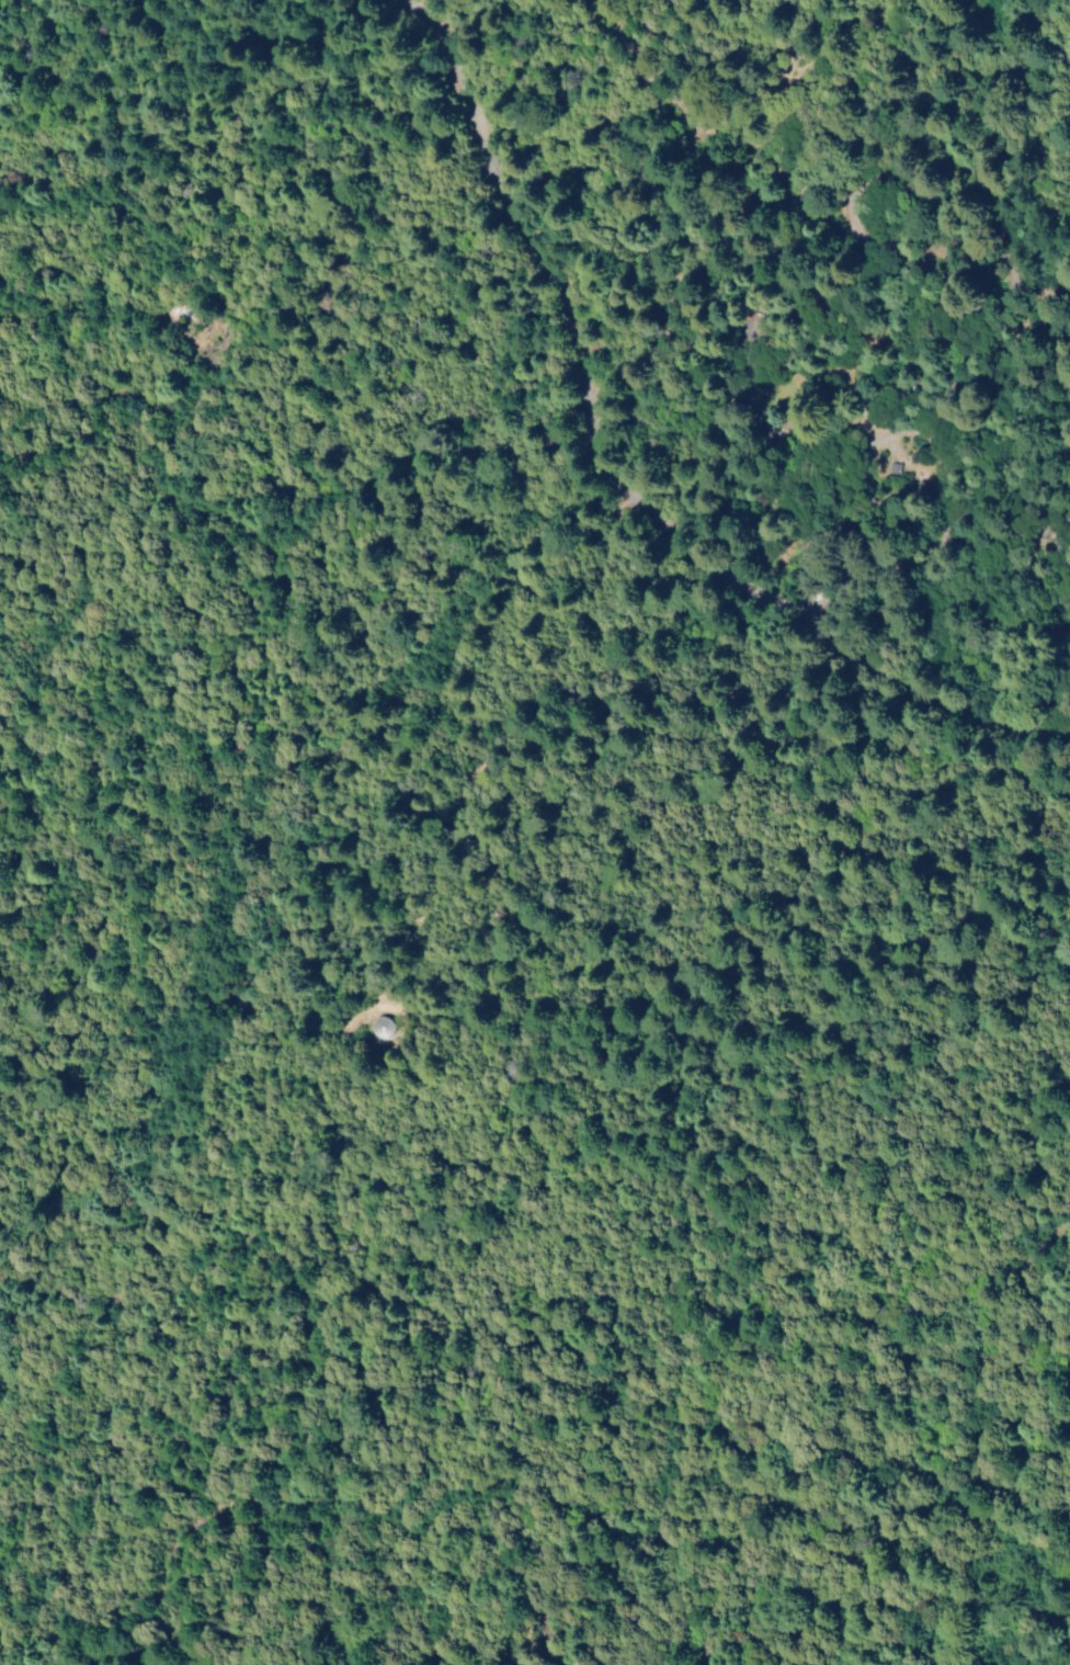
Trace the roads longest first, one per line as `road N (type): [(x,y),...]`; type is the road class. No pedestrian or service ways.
road 1 (residential): [(1069,573),(944,473),(764,418),(561,294),(501,185),(448,43),(410,0)]
road 2 (track): [(428,974),(583,827),(649,750),(682,668),(684,592),(606,478),(585,420),(617,331)]

